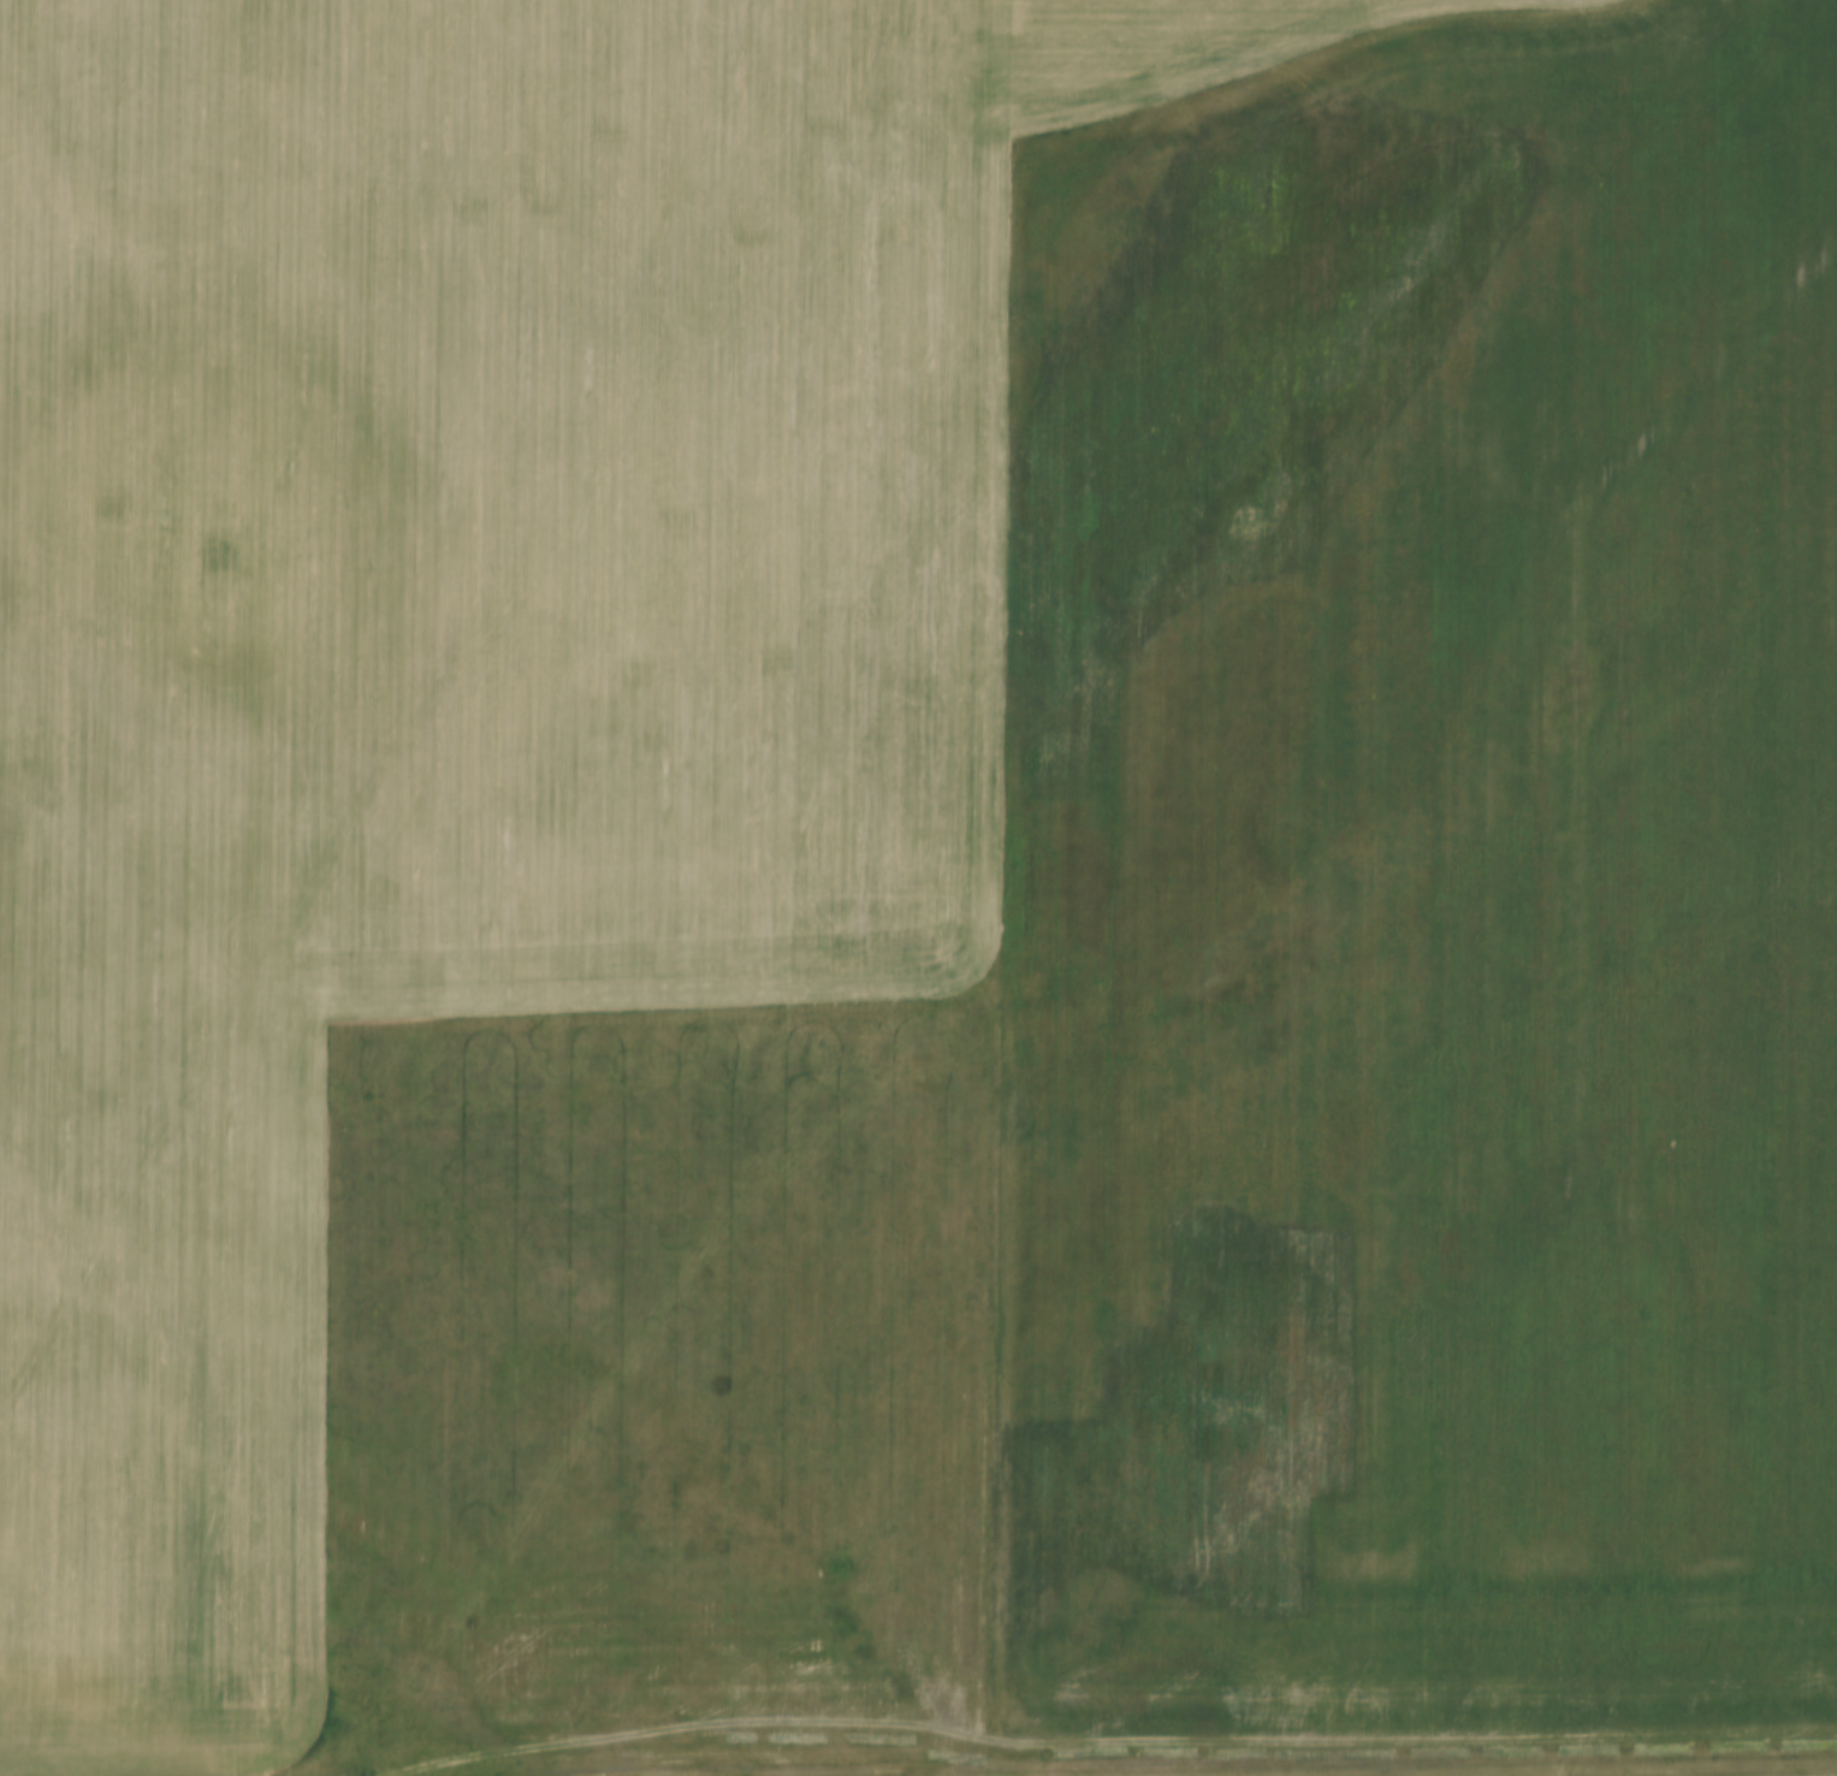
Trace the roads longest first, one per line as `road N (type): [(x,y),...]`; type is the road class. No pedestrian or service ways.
road 1 (track): [(865,1775),(1836,1762)]

